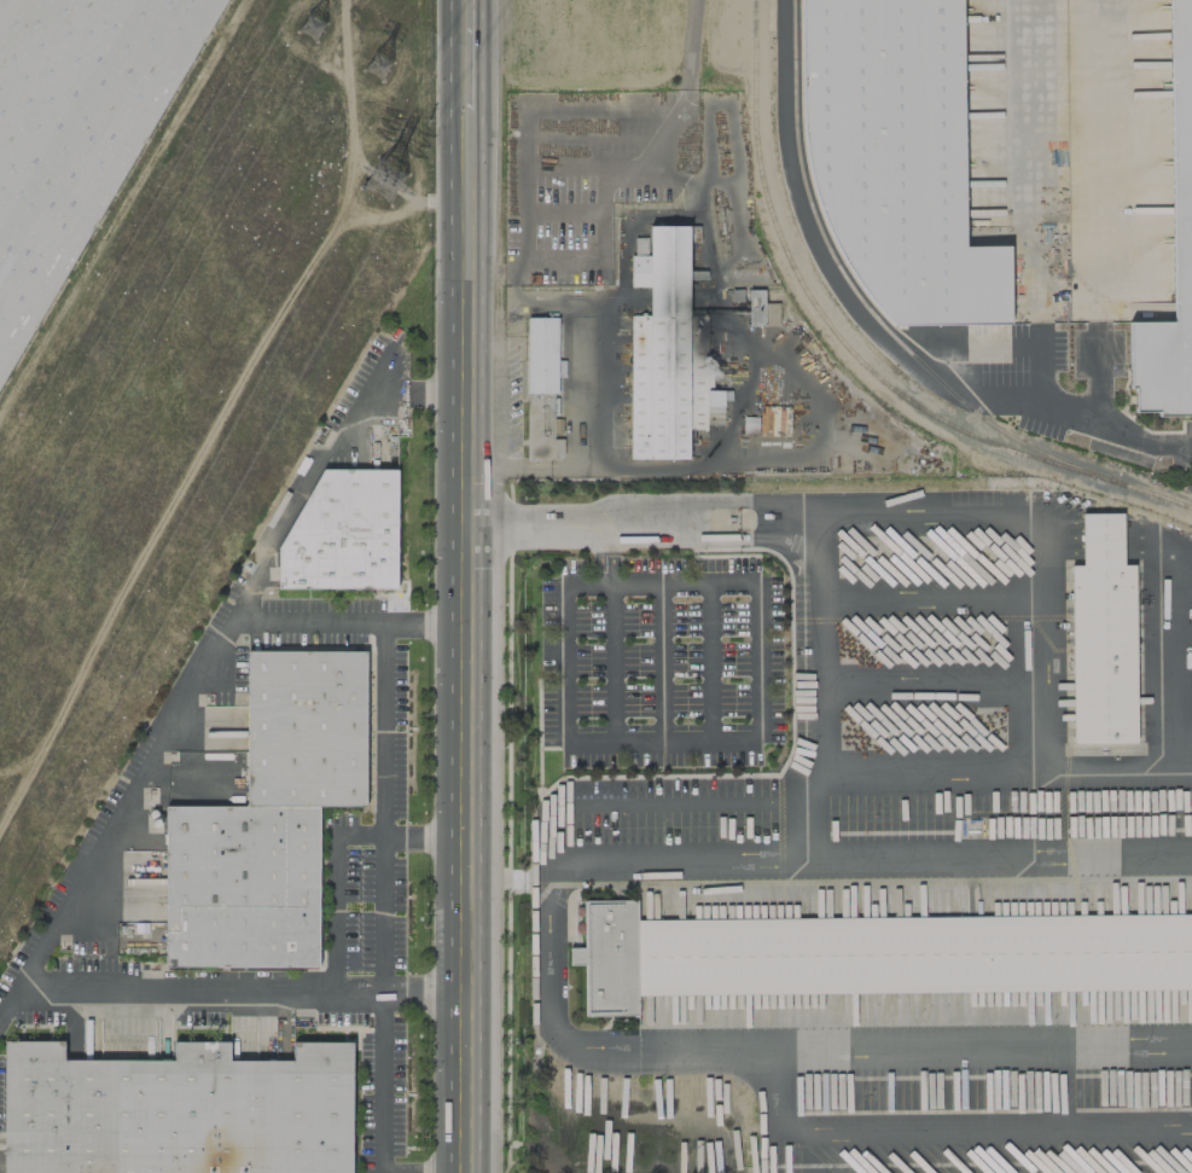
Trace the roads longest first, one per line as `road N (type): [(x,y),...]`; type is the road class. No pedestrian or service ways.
road 1 (primary): [(466,109),(465,1172)]

